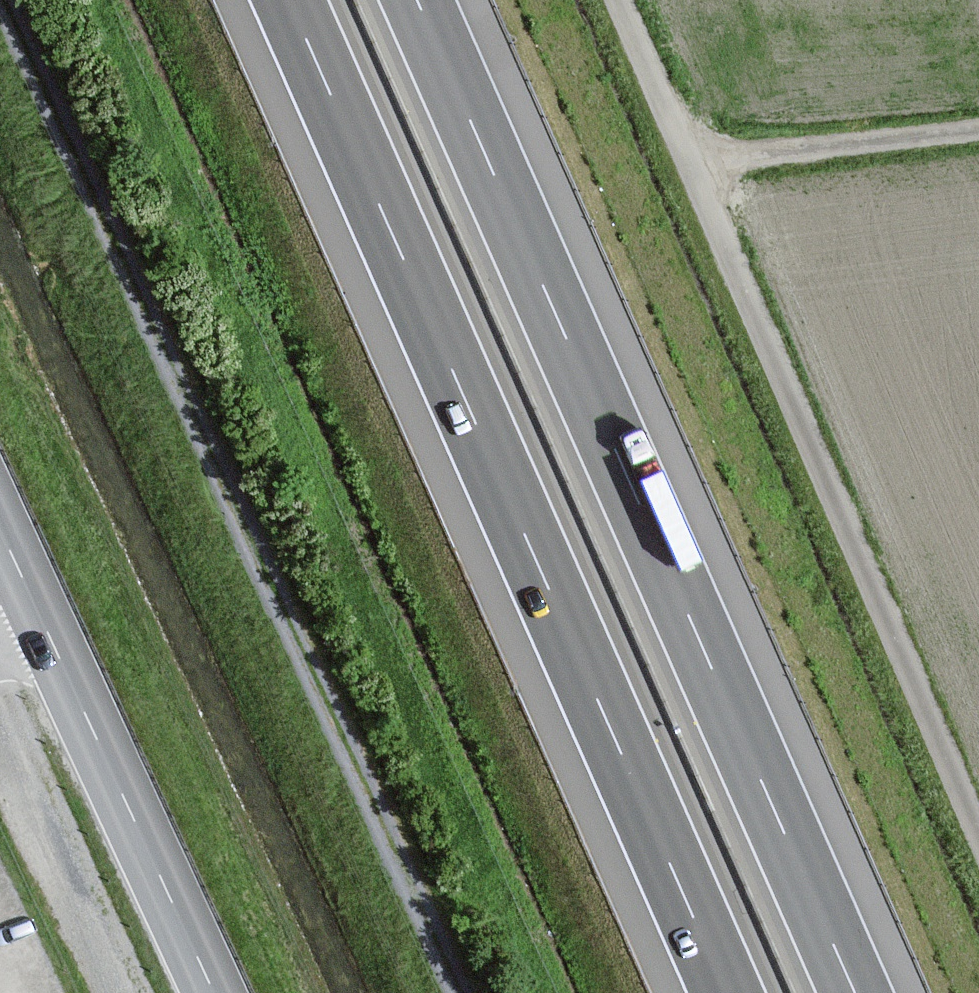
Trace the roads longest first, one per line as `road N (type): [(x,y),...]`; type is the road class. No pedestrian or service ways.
road 1 (track): [(460,992),(3,0)]
road 2 (motorway): [(288,0),(727,992)]
road 3 (motorway): [(855,992),(418,0)]
road 4 (unclassified): [(978,832),(691,160)]
road 5 (tertiary): [(0,534),(212,992)]
road 6 (unclassified): [(691,160),(978,129)]
road 7 (unclassified): [(691,160),(621,0)]

